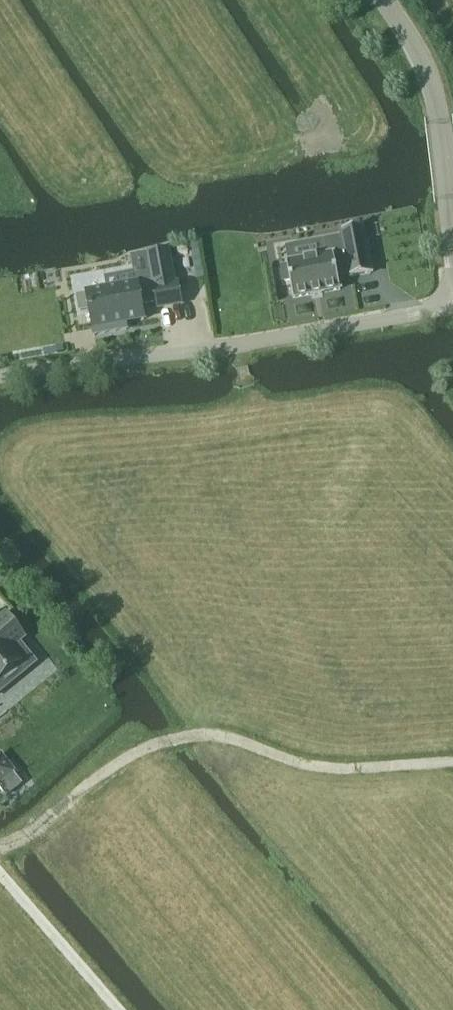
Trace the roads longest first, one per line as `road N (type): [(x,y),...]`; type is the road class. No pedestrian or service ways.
road 1 (unclassified): [(0,377),(452,309)]
road 2 (unclassified): [(452,263),(428,75),(384,0)]
road 3 (track): [(452,762),(330,768),(194,735)]
road 4 (track): [(194,735),(125,760),(31,831)]
road 5 (track): [(0,872),(119,1009)]

